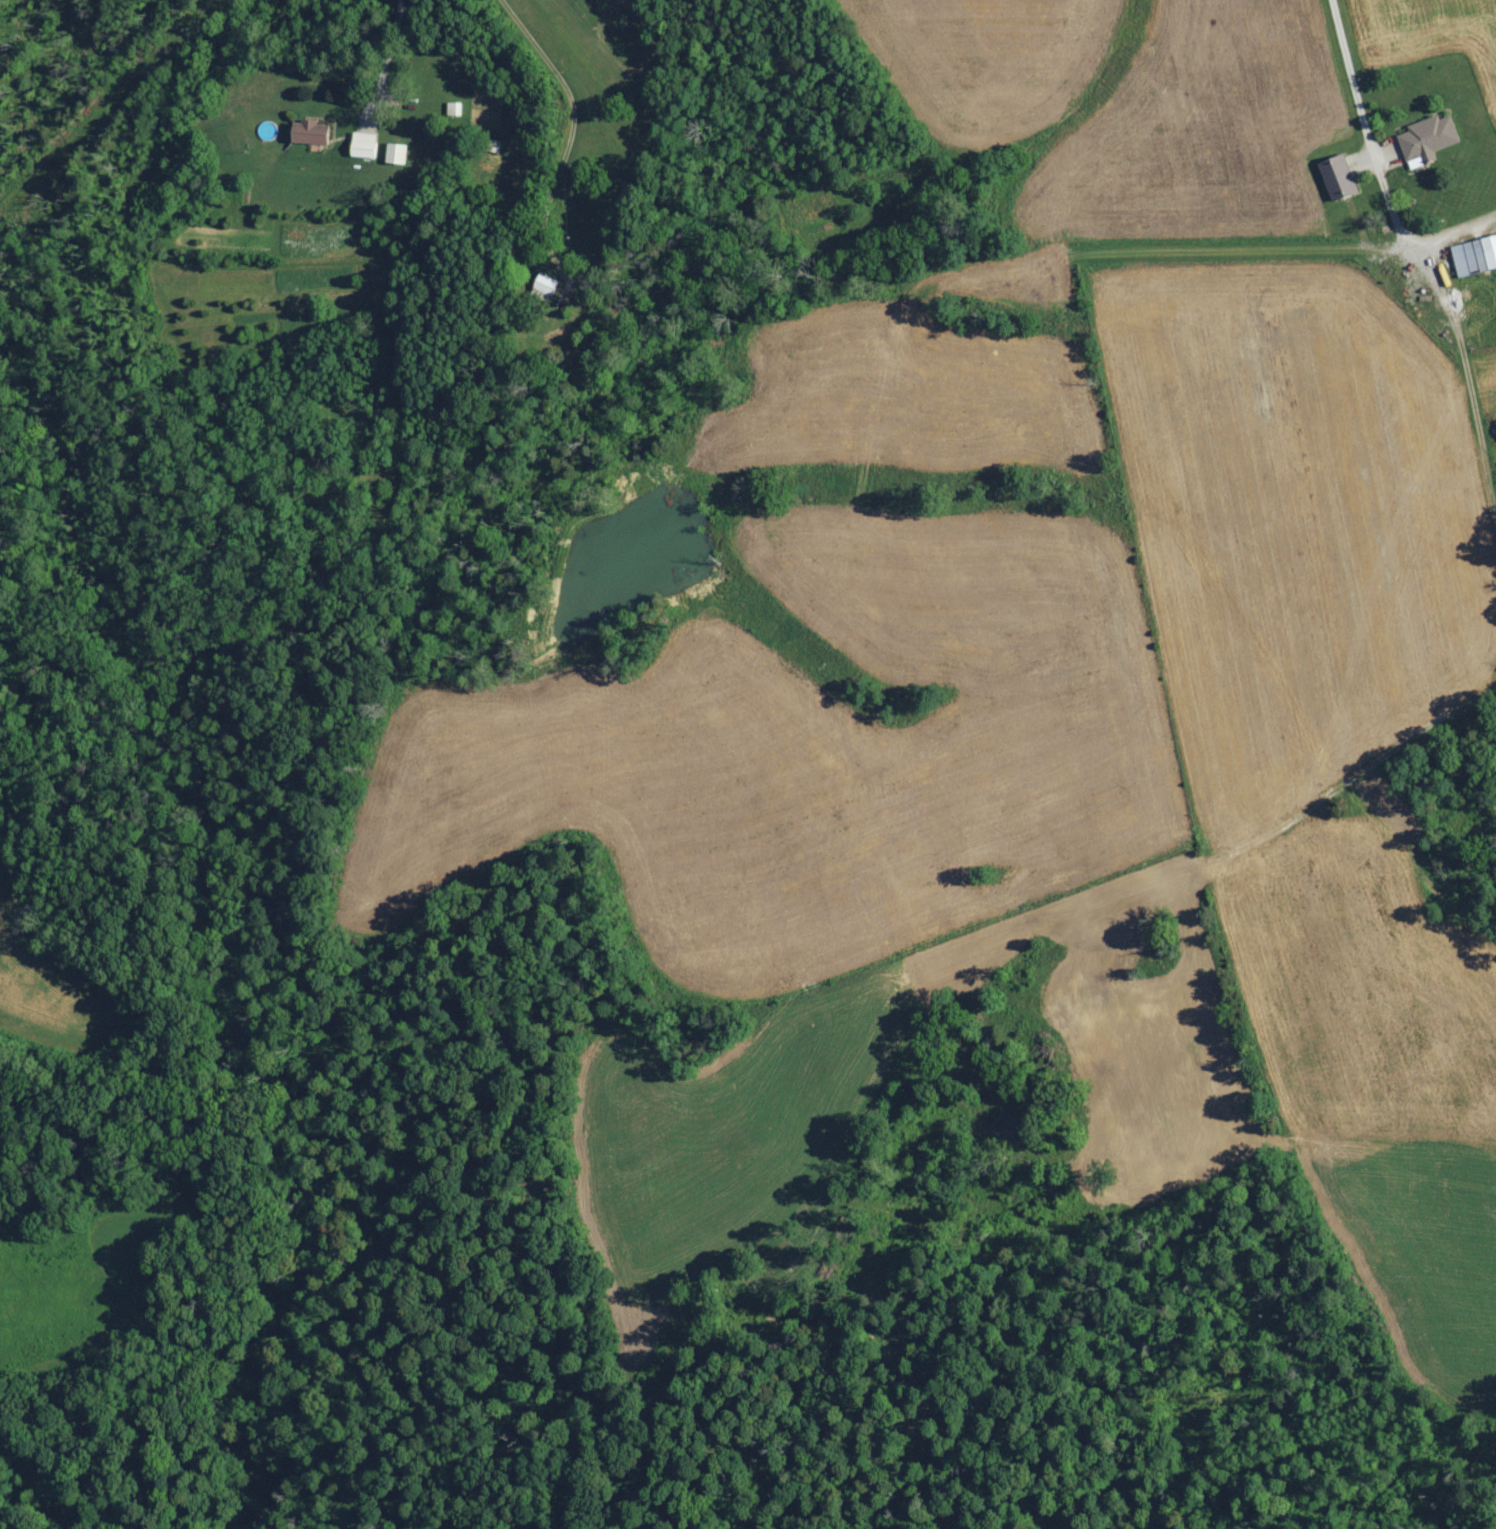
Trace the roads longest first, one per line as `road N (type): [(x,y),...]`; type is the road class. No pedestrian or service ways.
road 1 (residential): [(504,0),(571,95),(575,114),(522,254),(521,272),(532,278)]
road 2 (residential): [(367,126),(401,0)]

